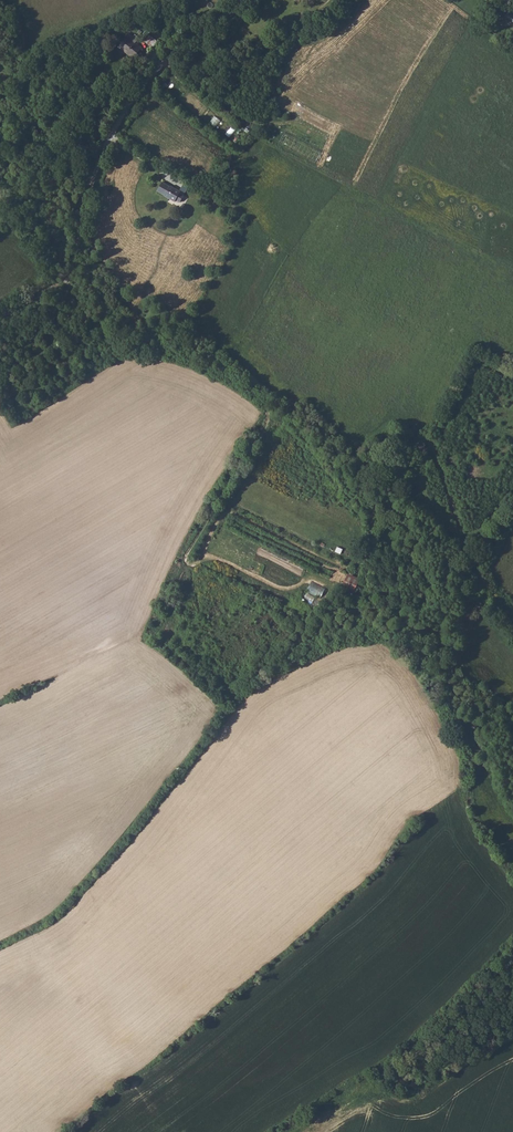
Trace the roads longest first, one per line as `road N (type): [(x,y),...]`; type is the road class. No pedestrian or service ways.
road 1 (track): [(67,278),(119,331),(227,370),(272,411),(185,558),(154,637),(226,704)]
road 2 (unclassified): [(253,0),(146,84),(97,166),(67,278),(0,320)]

